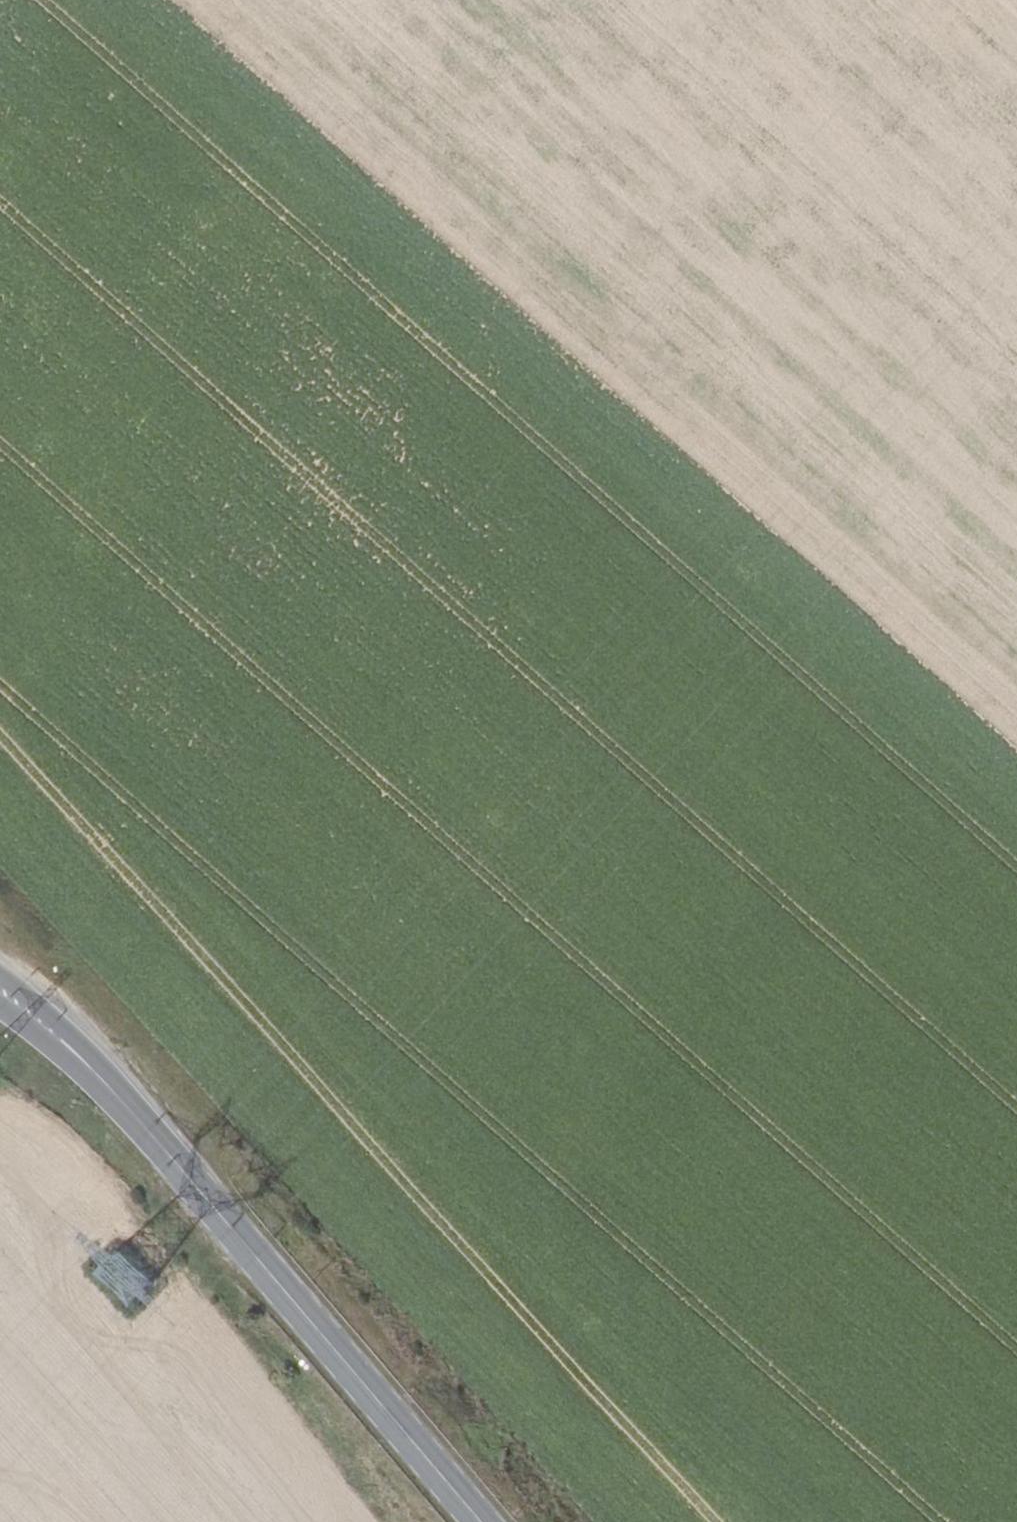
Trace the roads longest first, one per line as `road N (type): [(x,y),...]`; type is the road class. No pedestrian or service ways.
road 1 (primary): [(484,1521),(207,1195)]
road 2 (primary): [(207,1195),(94,1048),(0,972)]
road 3 (primary): [(0,1010),(93,1079),(207,1195)]

